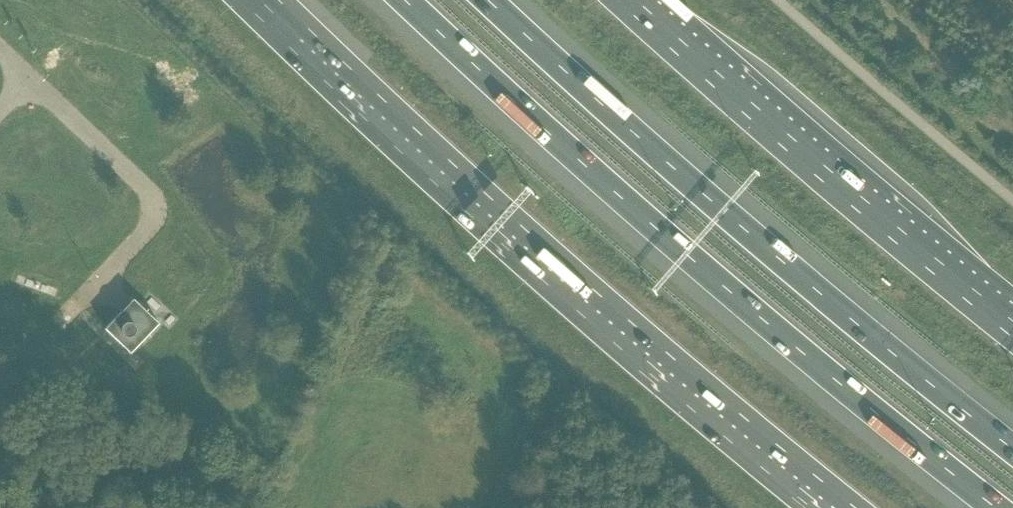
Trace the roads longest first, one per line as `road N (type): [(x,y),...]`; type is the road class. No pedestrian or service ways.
road 1 (motorway): [(404,0),(652,225),(995,507)]
road 2 (trunk): [(266,0),(599,305),(846,507)]
road 3 (motorway): [(1012,451),(690,183),(486,0)]
road 4 (trunk): [(1012,331),(621,0)]

